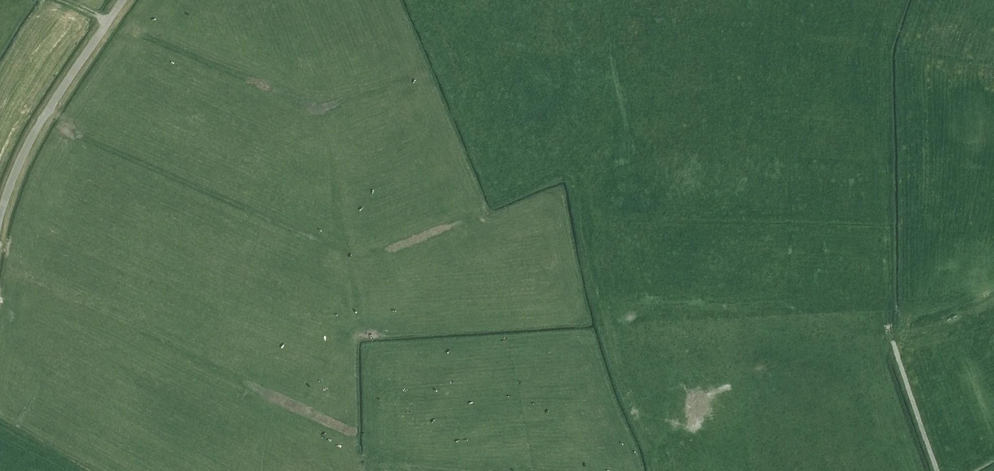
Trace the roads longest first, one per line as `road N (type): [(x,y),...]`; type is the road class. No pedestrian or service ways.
road 1 (unclassified): [(0,216),(36,134),(120,0)]
road 2 (track): [(893,341),(938,470)]

